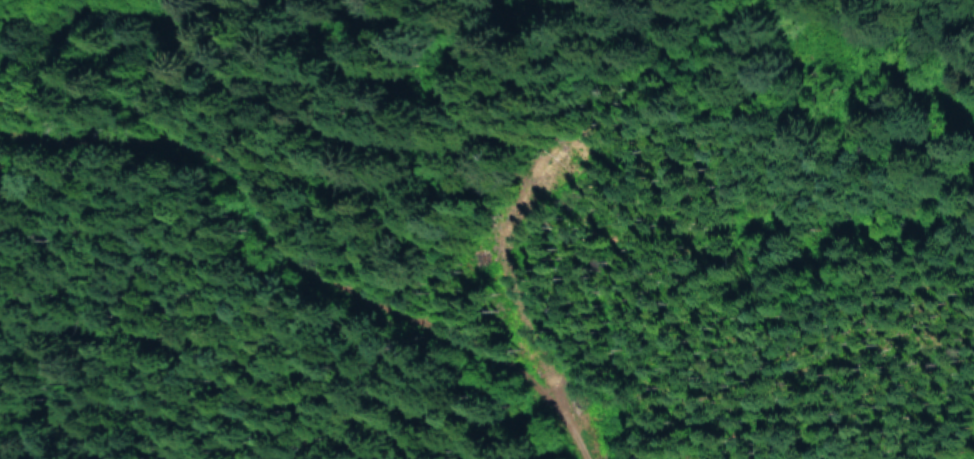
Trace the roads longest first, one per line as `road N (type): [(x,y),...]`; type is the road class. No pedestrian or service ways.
road 1 (track): [(591,458),(579,432),(304,284),(233,172),(198,144),(49,131),(0,110)]

